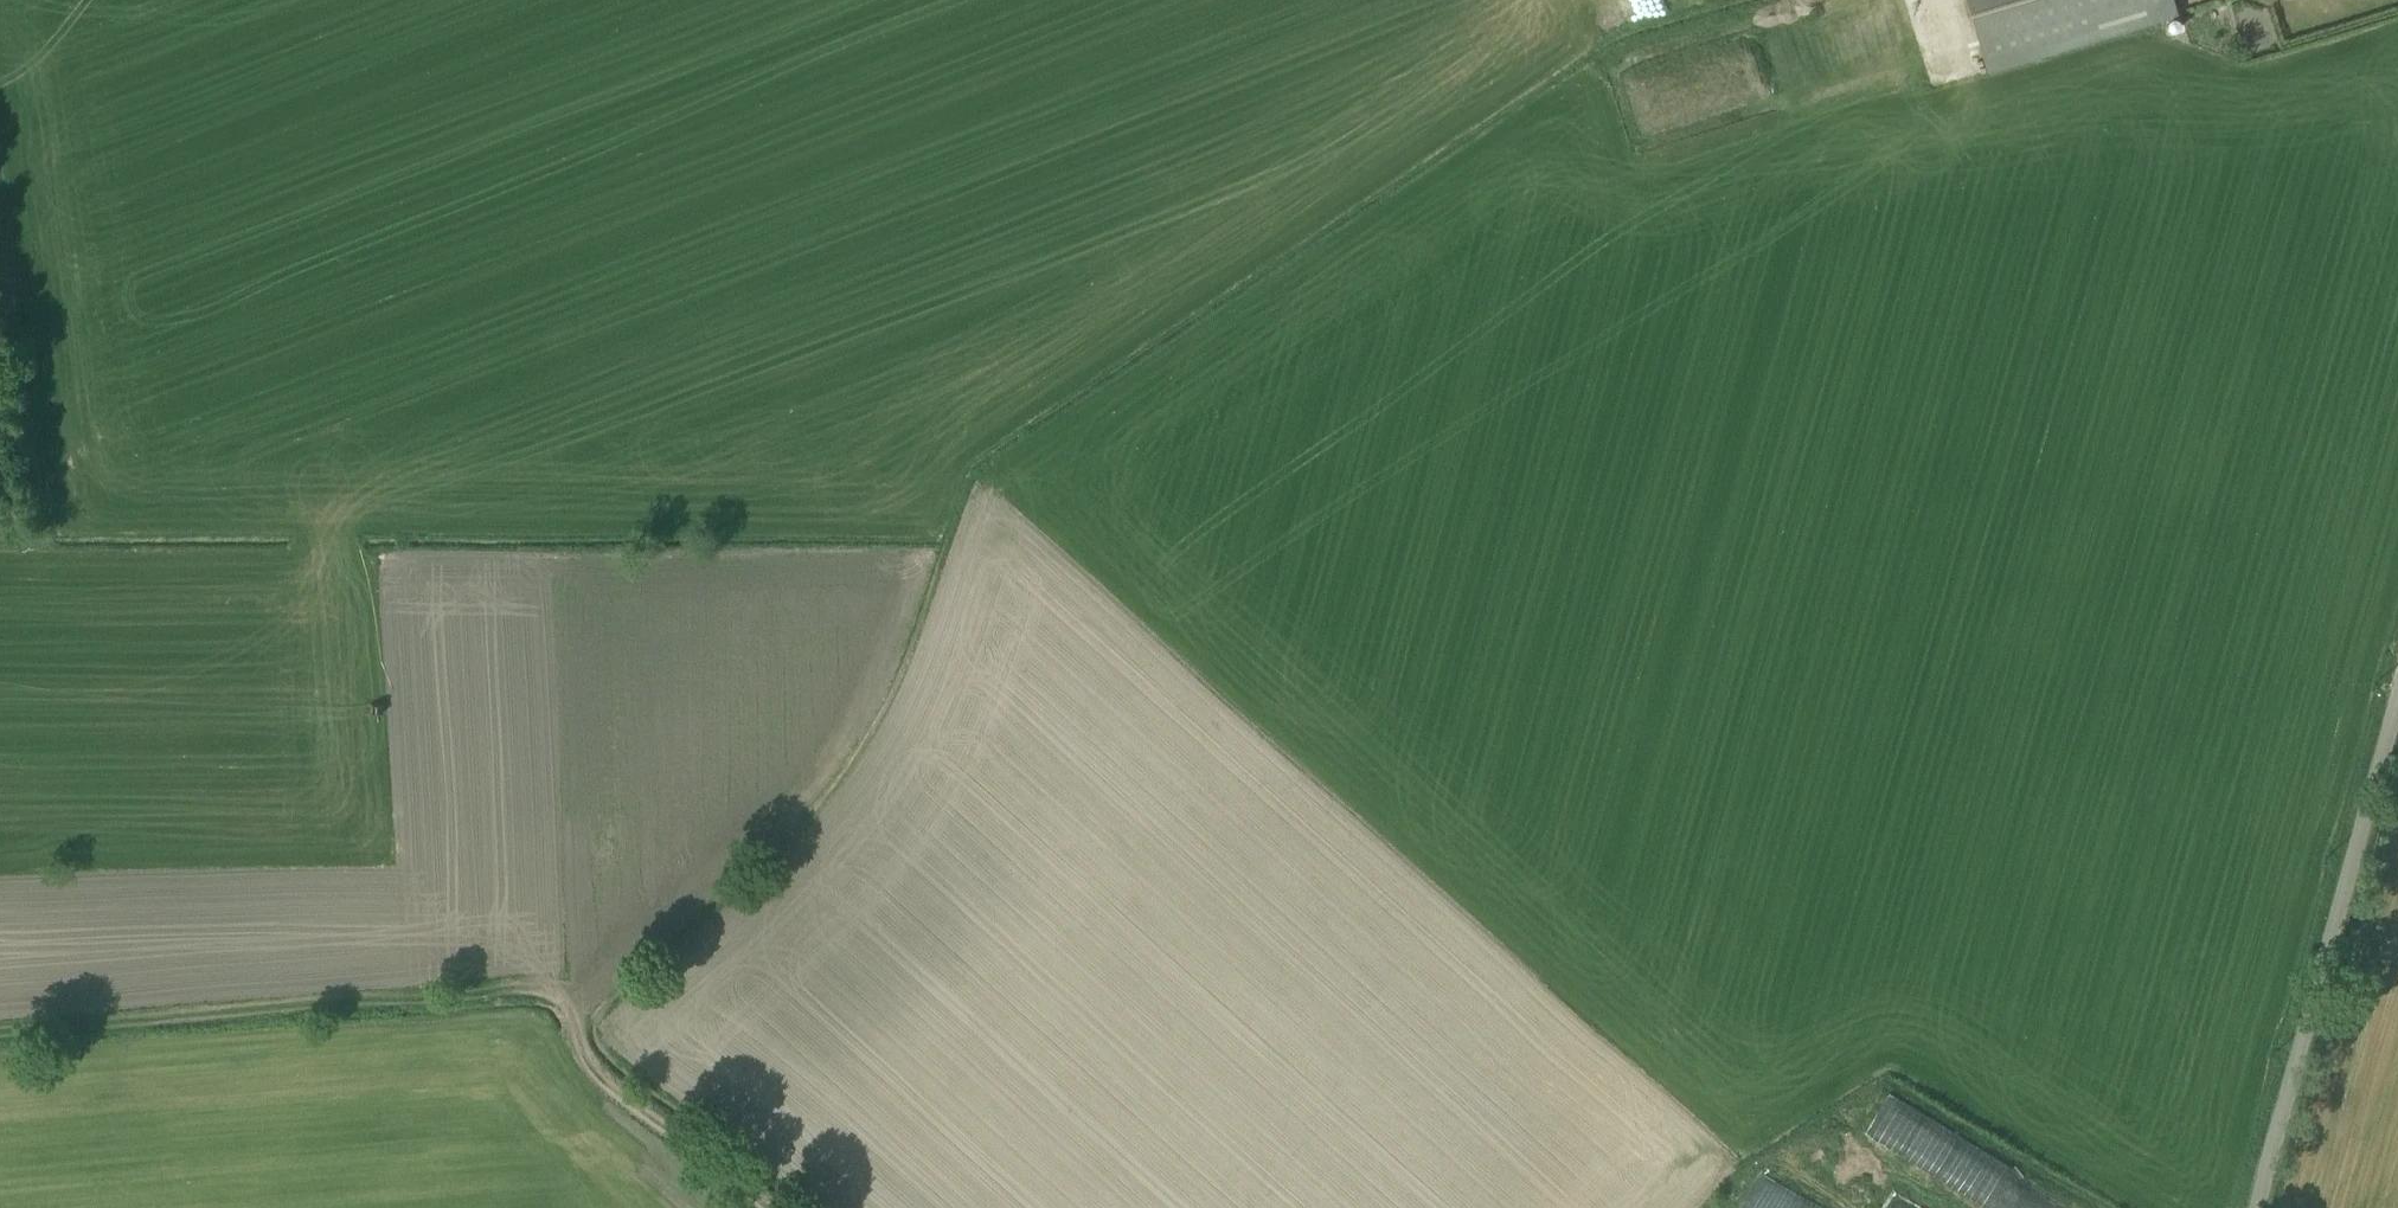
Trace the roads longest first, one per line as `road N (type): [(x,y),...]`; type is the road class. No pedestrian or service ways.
road 1 (track): [(774,1207),(598,1074),(571,1015),(535,993),(322,1003),(0,1033)]
road 2 (unclassified): [(2397,703),(2252,1207)]

